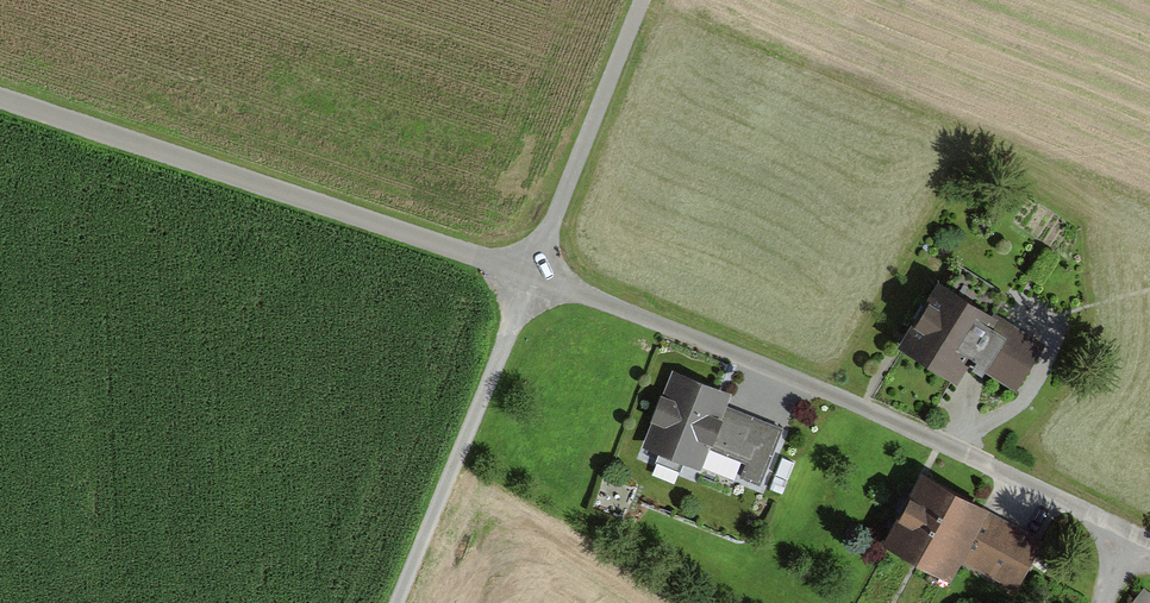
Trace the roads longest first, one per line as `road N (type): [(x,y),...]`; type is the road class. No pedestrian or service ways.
road 1 (track): [(529,275),(397,602)]
road 2 (track): [(449,475),(681,602)]

